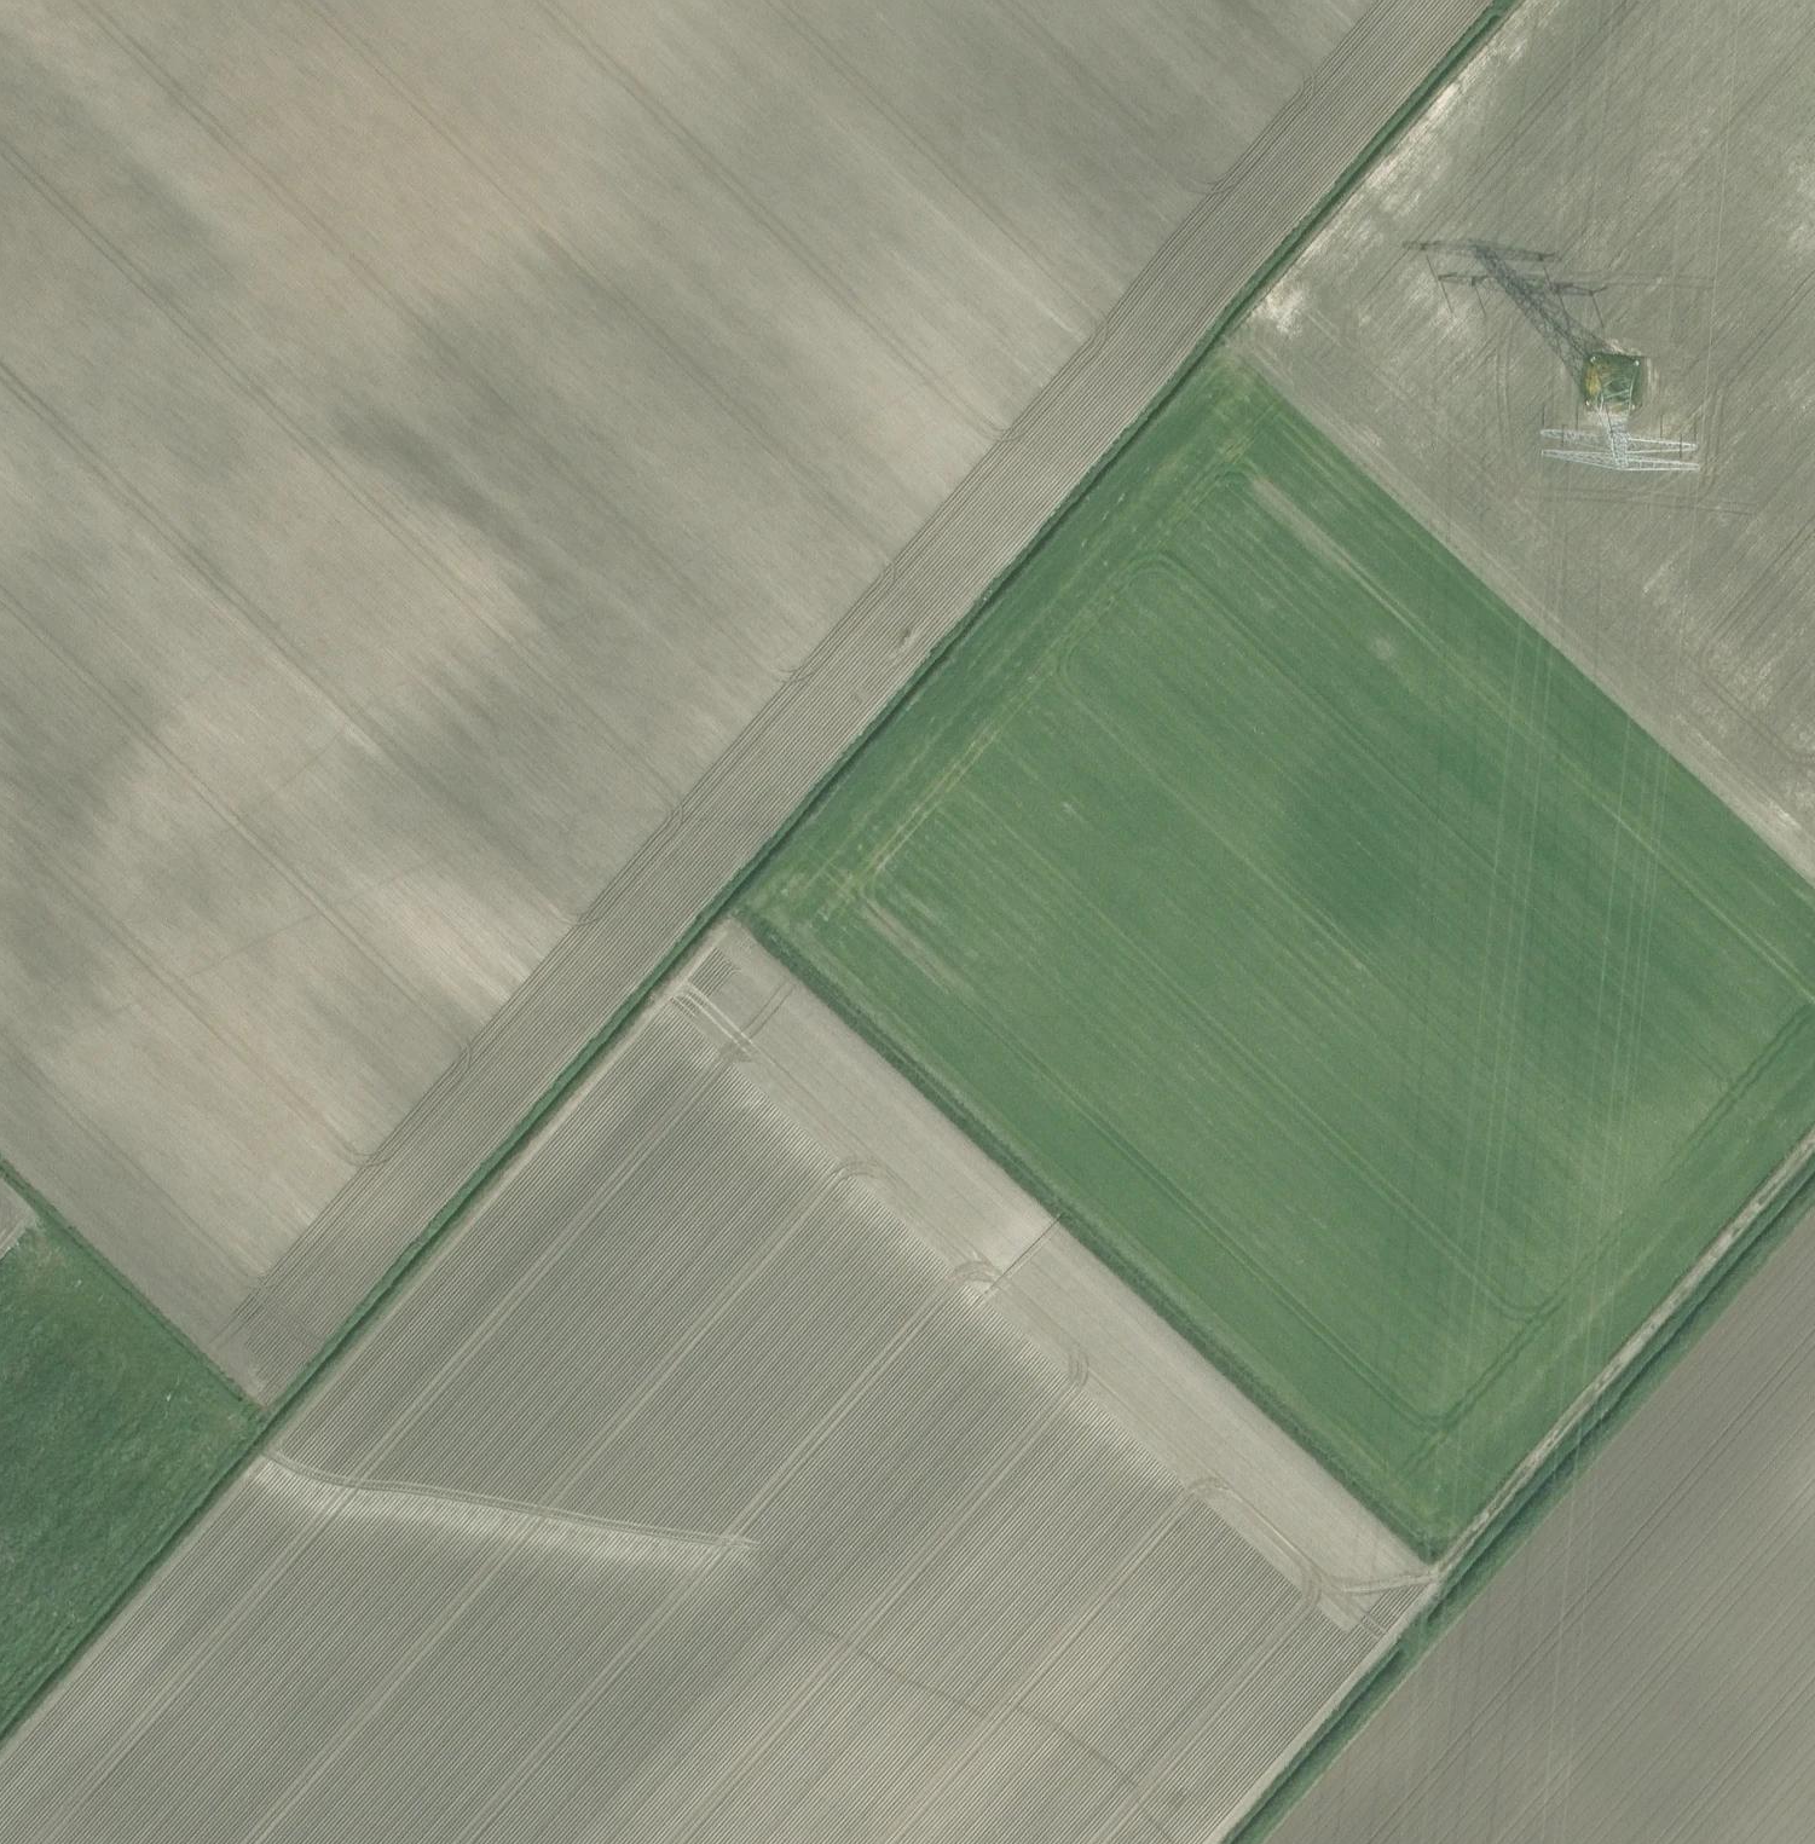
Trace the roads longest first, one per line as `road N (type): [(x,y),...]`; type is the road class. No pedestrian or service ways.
road 1 (track): [(957,618),(1496,0)]
road 2 (track): [(1457,1562),(1814,1150)]

